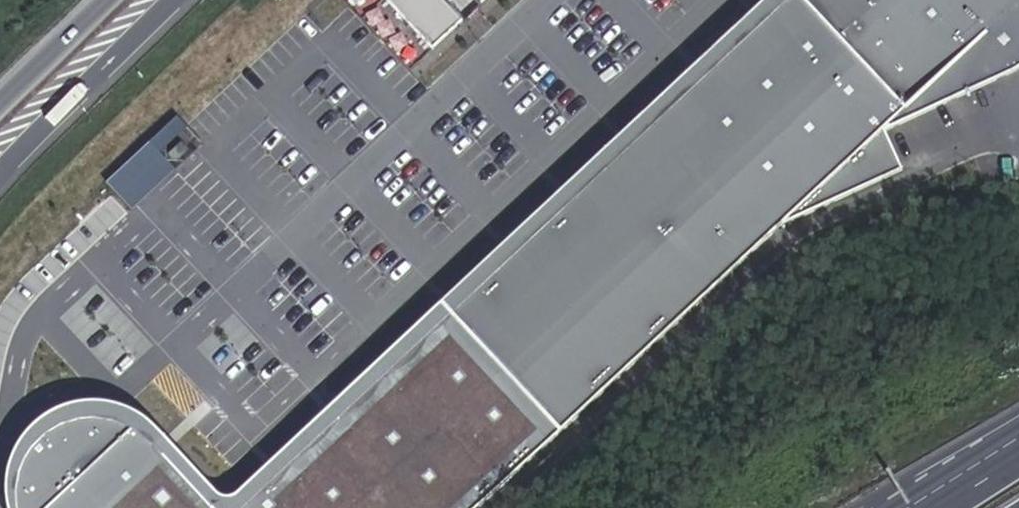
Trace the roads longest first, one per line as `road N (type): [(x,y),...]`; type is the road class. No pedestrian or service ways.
road 1 (motorway): [(0,172),(174,0)]
road 2 (motorway): [(105,0),(0,104)]

